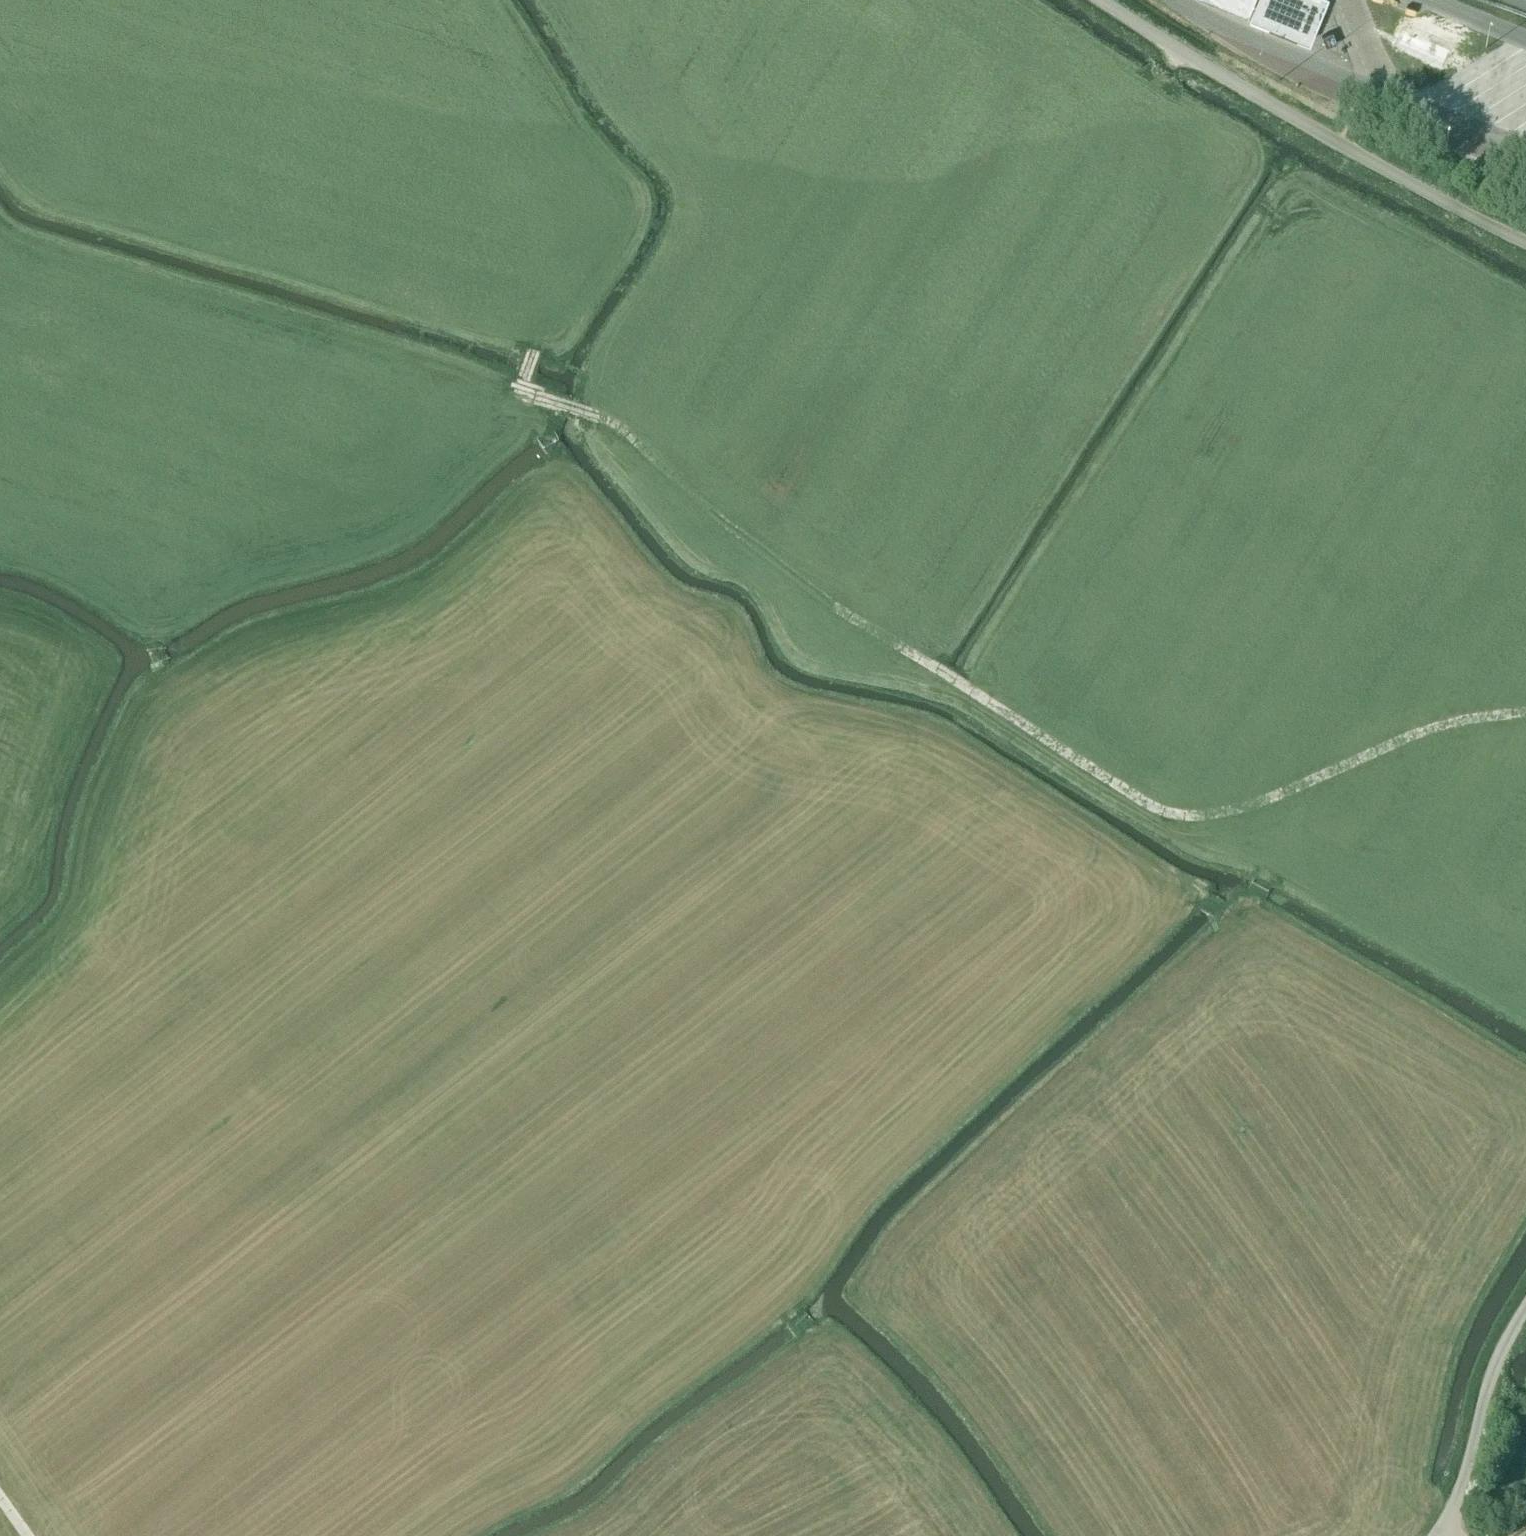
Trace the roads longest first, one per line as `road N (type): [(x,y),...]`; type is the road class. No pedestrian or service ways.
road 1 (track): [(1525,713),(1417,734),(1237,809),(1173,814),(832,606),(615,426),(539,397)]
road 2 (unclassified): [(1525,241),(1358,153),(1104,0)]
road 3 (unclassified): [(1444,1527),(1488,1386),(1525,1308)]

